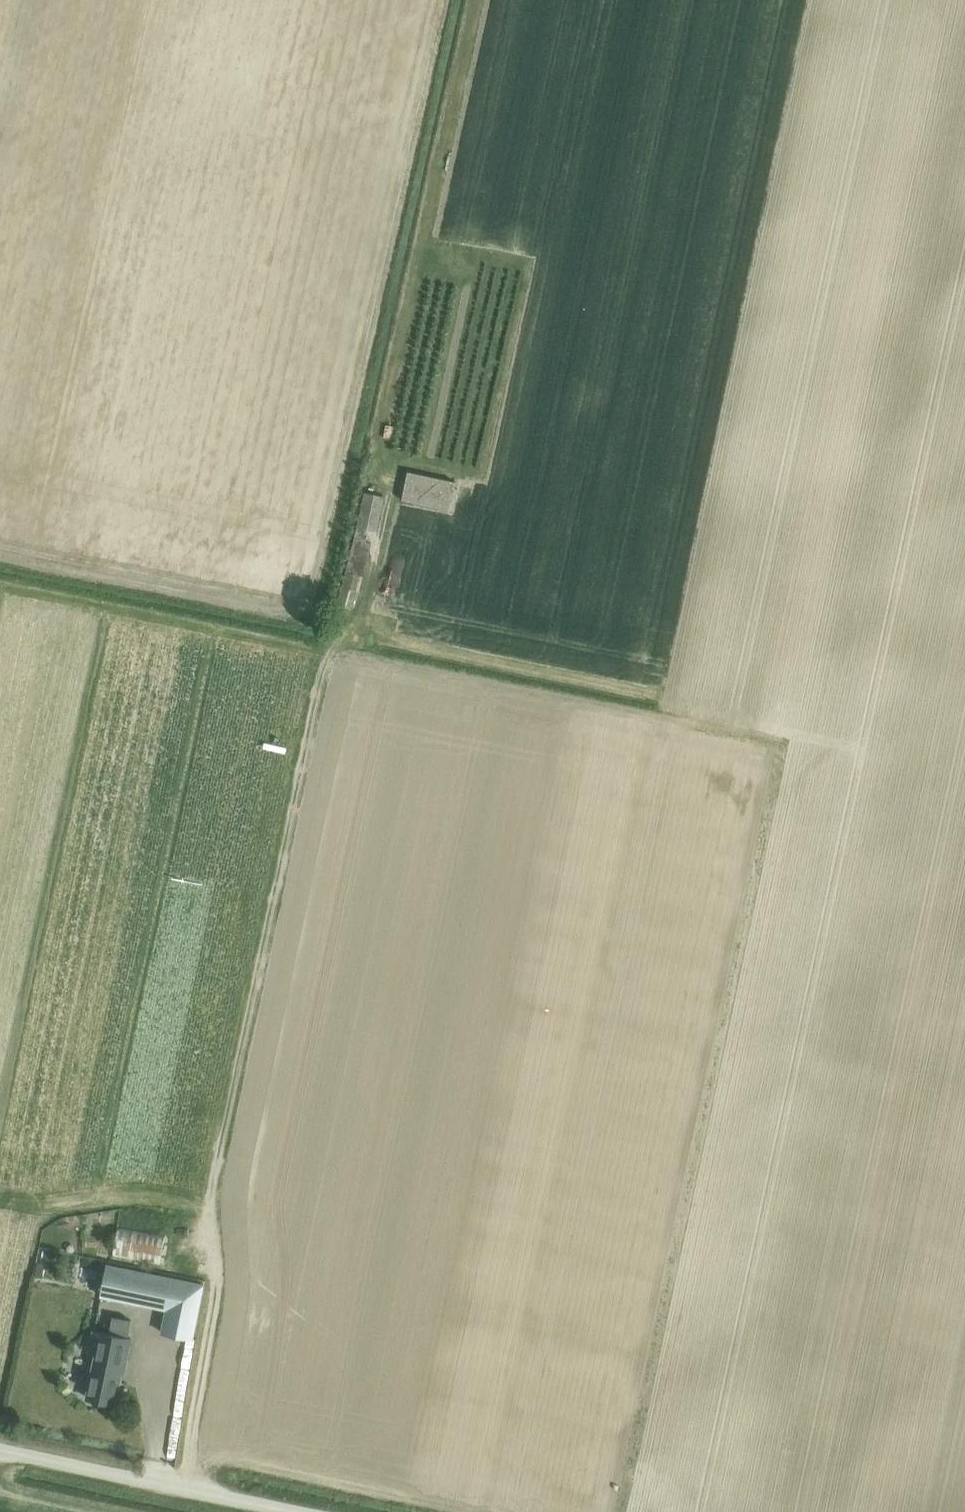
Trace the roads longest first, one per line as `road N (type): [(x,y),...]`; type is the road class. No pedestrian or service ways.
road 1 (unclassified): [(289,1511),(0,1451)]

